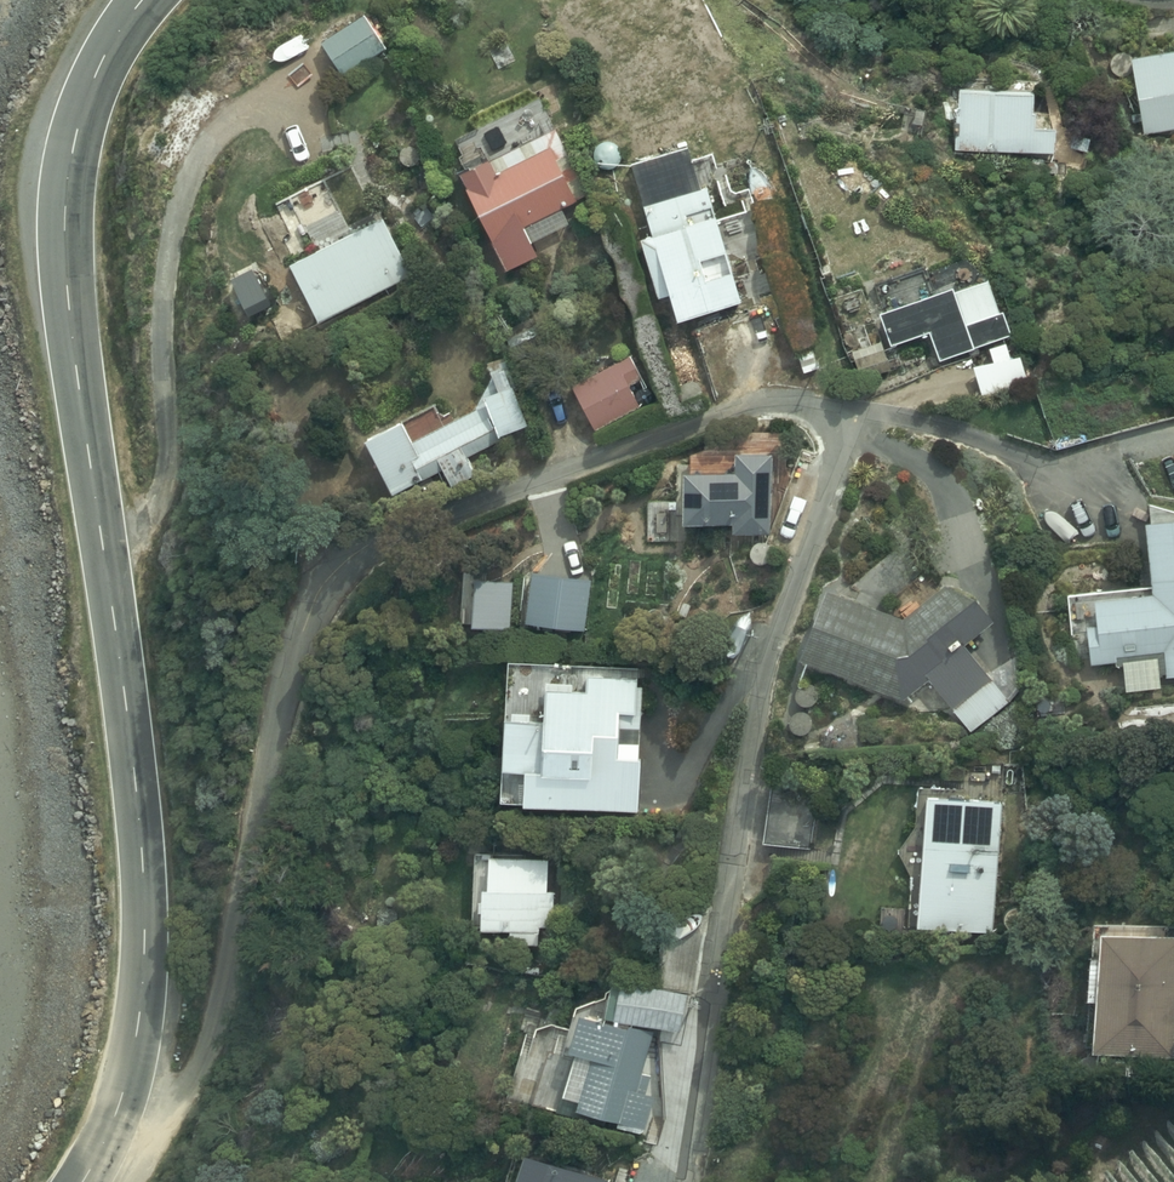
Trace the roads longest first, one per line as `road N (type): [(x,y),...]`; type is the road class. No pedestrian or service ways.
road 1 (residential): [(112,1130),(173,1101),(200,1068),(292,673),(336,592),(362,563),(417,533),(727,417),(762,407),(812,411),(834,421),(833,483),(755,723),(687,1181)]
road 2 (tertiary): [(112,1130),(134,1063),(145,875),(65,246),(67,174),(85,101),(141,0)]

